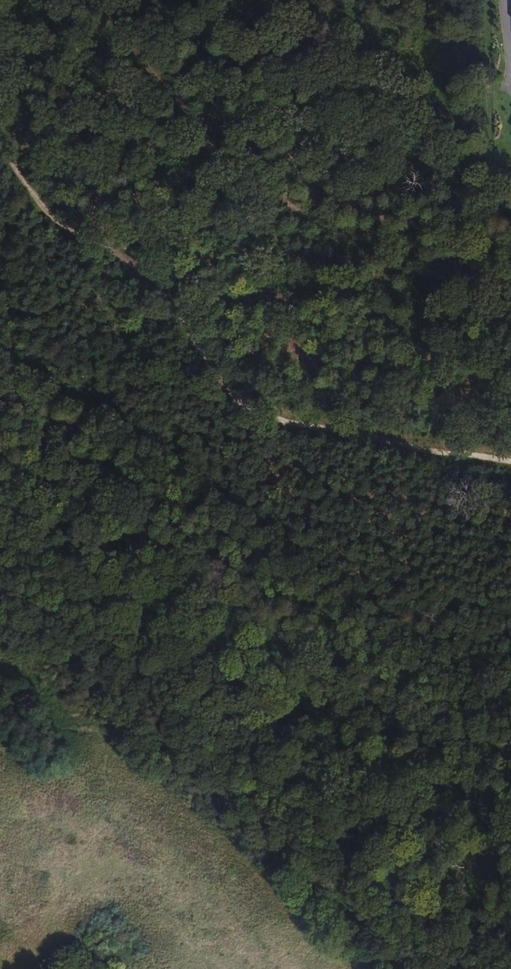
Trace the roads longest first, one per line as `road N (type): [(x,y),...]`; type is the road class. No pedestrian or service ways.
road 1 (track): [(140,269),(172,299),(205,366),(242,403),(287,423),(510,461)]
road 2 (track): [(278,707),(510,866)]
road 3 (track): [(0,144),(34,195),(140,269)]

